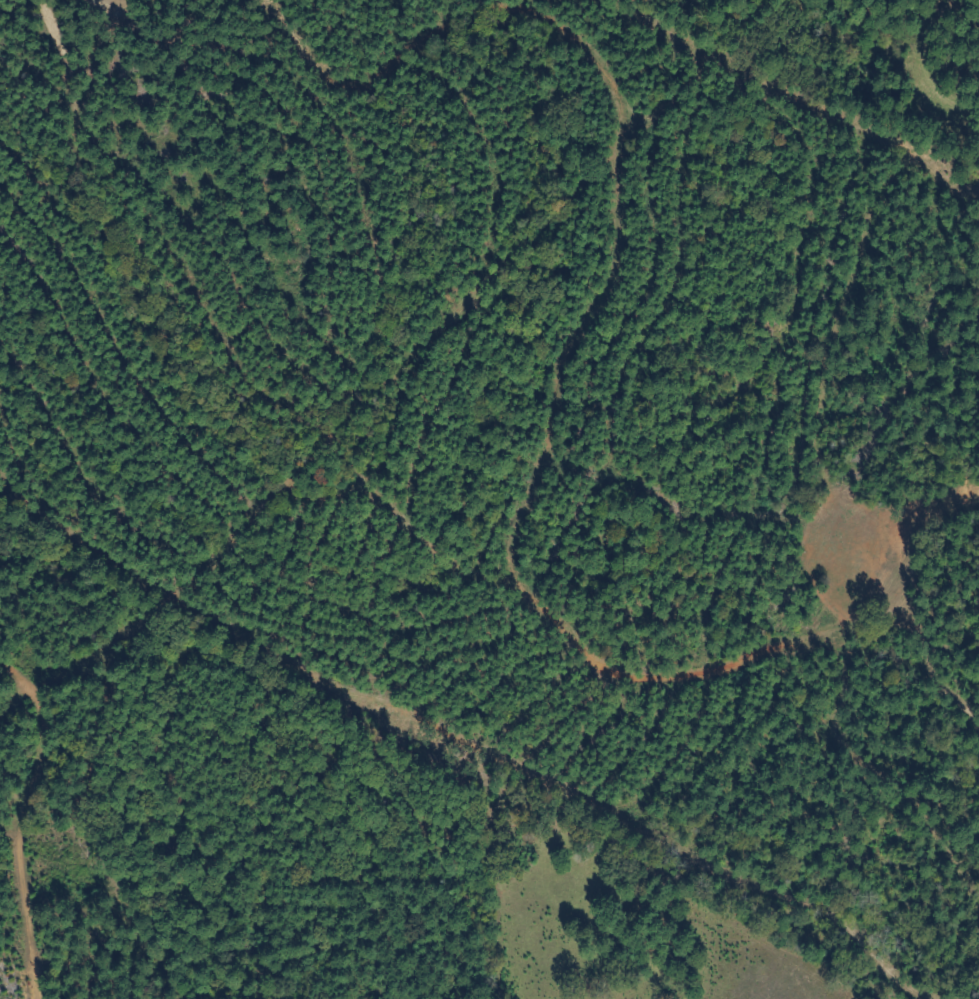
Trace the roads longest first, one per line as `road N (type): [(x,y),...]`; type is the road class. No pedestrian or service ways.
road 1 (residential): [(119,998),(0,861)]

